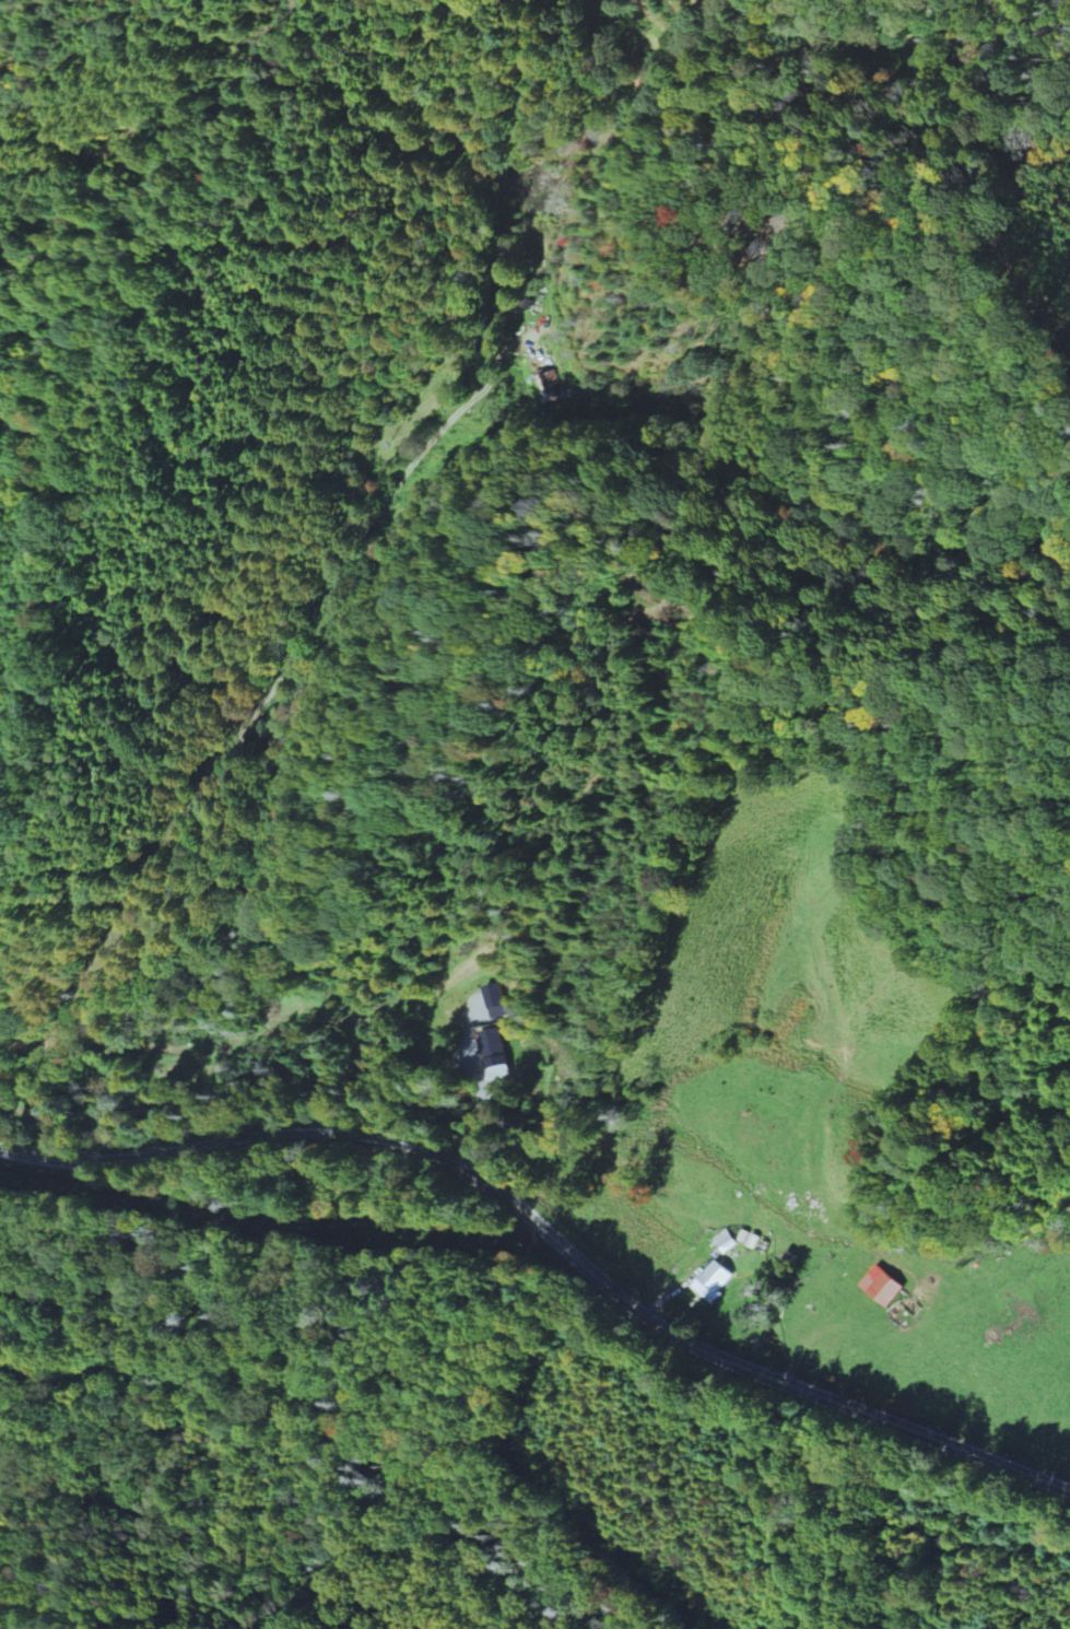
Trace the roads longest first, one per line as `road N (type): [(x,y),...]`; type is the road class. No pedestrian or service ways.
road 1 (residential): [(0,1150),(126,1161),(297,1134),(445,1160),(528,1211),(654,1326),(719,1359),(1069,1492)]
road 2 (residential): [(0,140),(63,141),(89,149),(97,164),(93,183),(0,297)]

